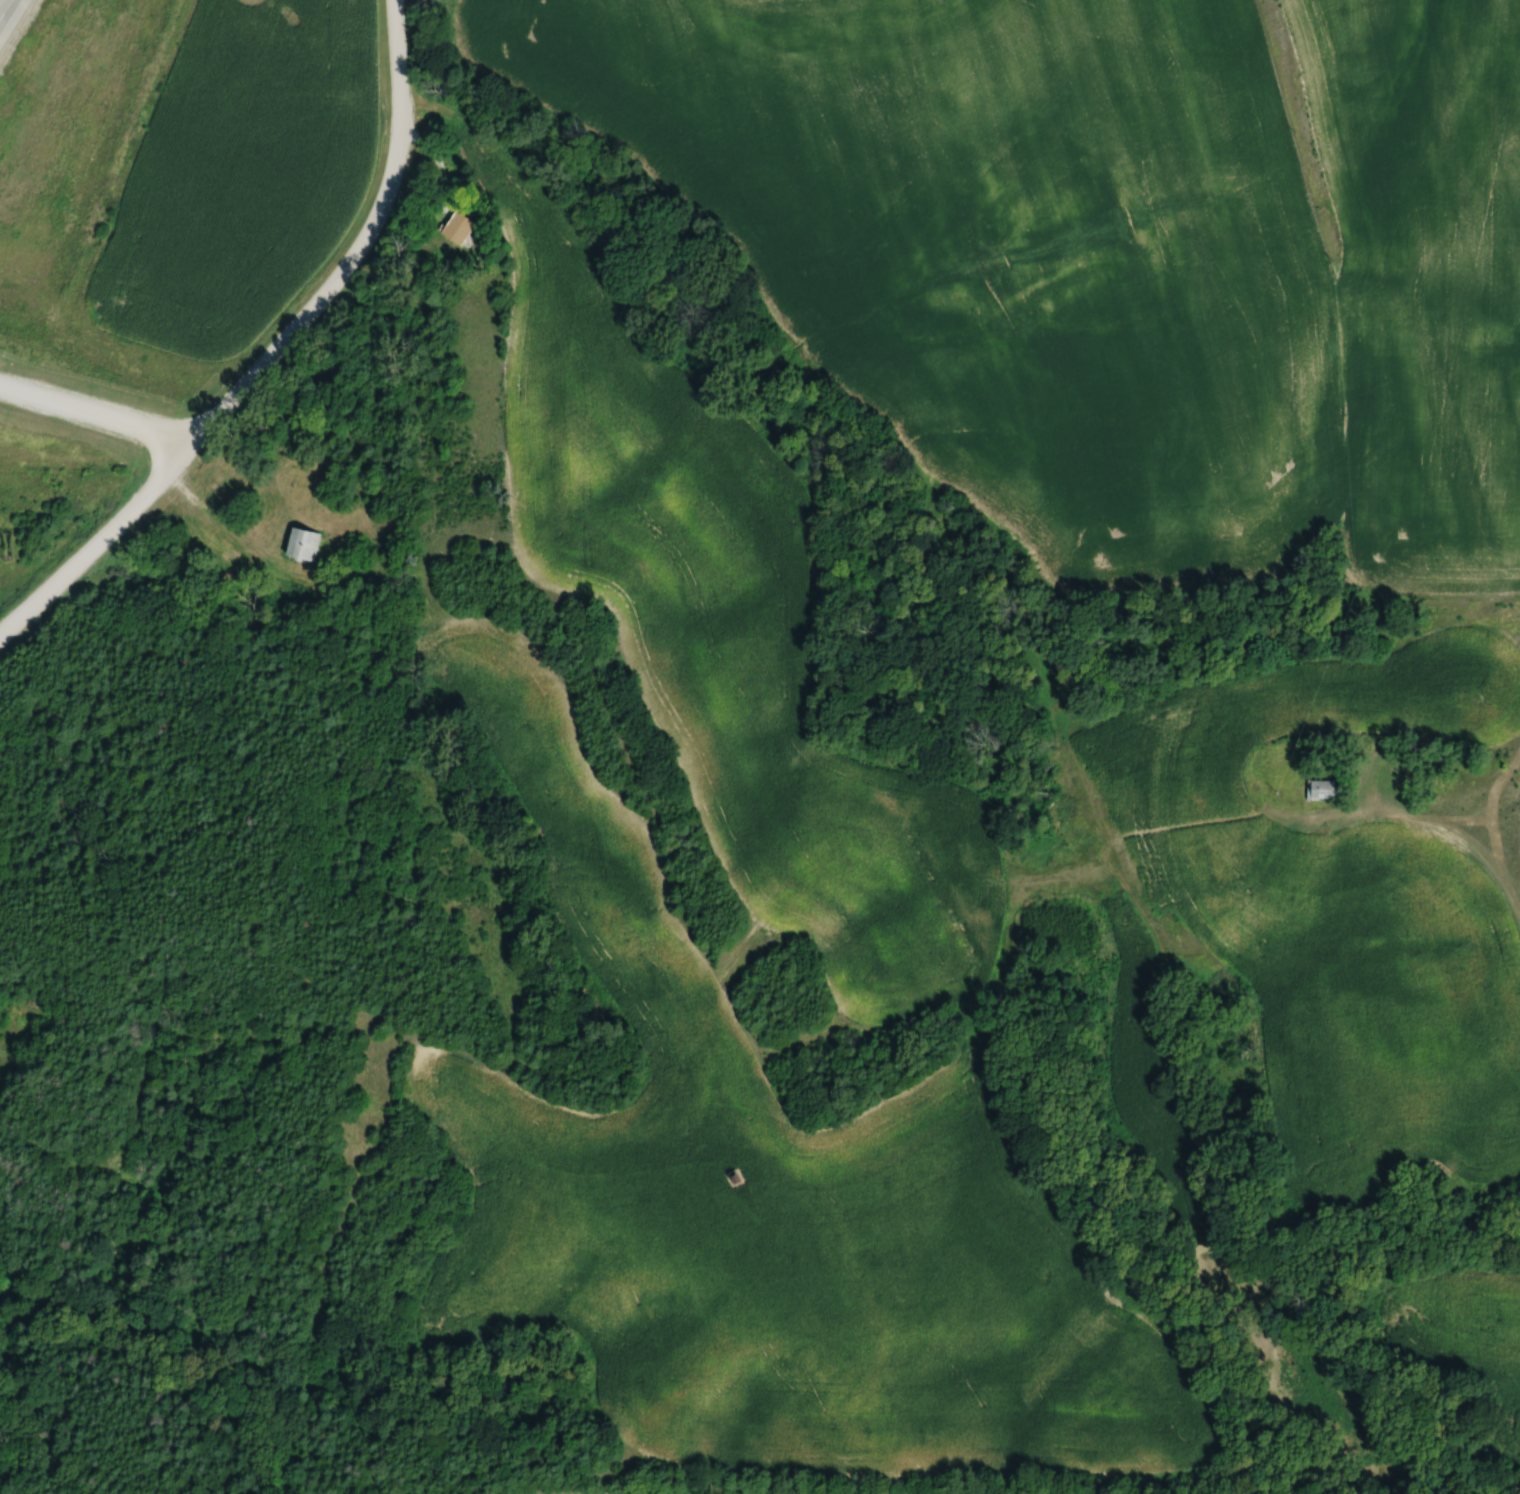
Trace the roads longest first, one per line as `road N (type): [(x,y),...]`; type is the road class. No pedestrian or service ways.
road 1 (tertiary): [(394,0),(402,117),(386,204),(340,279),(208,422),(139,432),(0,392)]
road 2 (tertiary): [(208,422),(0,637)]

